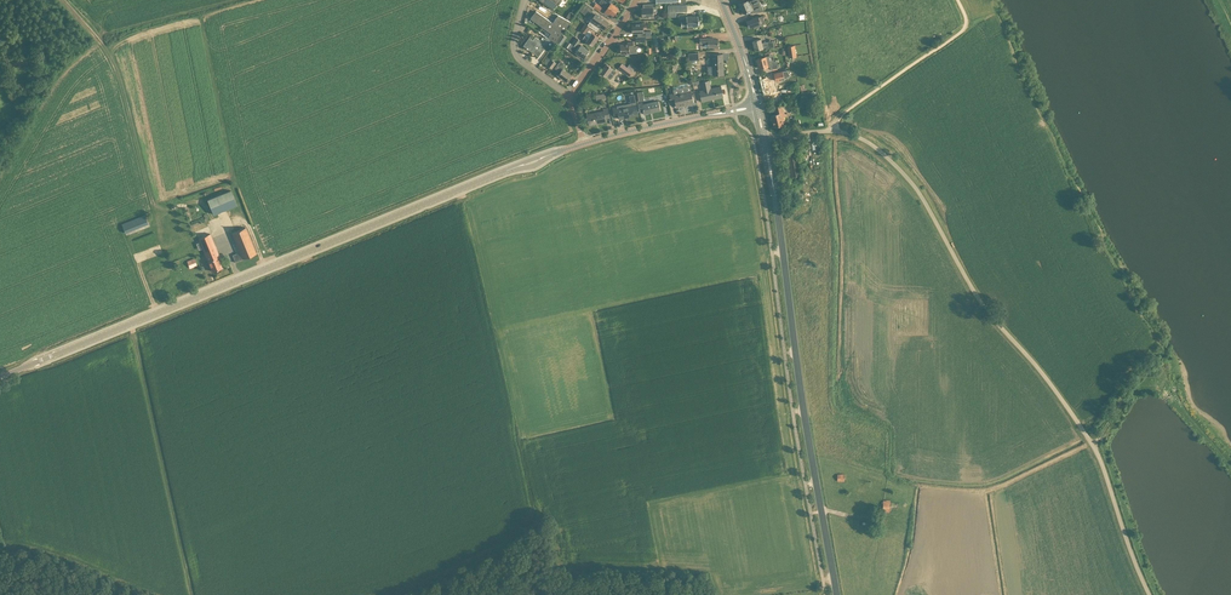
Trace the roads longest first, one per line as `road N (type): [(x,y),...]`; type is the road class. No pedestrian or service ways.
road 1 (unclassified): [(1150,594),(1091,439),(981,303),(911,182),(855,136),(767,138)]
road 2 (tertiary): [(0,381),(514,167)]
road 3 (tertiary): [(837,594),(774,189)]
road 4 (track): [(158,314),(131,239),(154,227),(156,215),(115,65),(66,0)]
road 5 (track): [(192,594),(131,326)]
road 6 (residential): [(569,98),(516,53),(524,0)]

